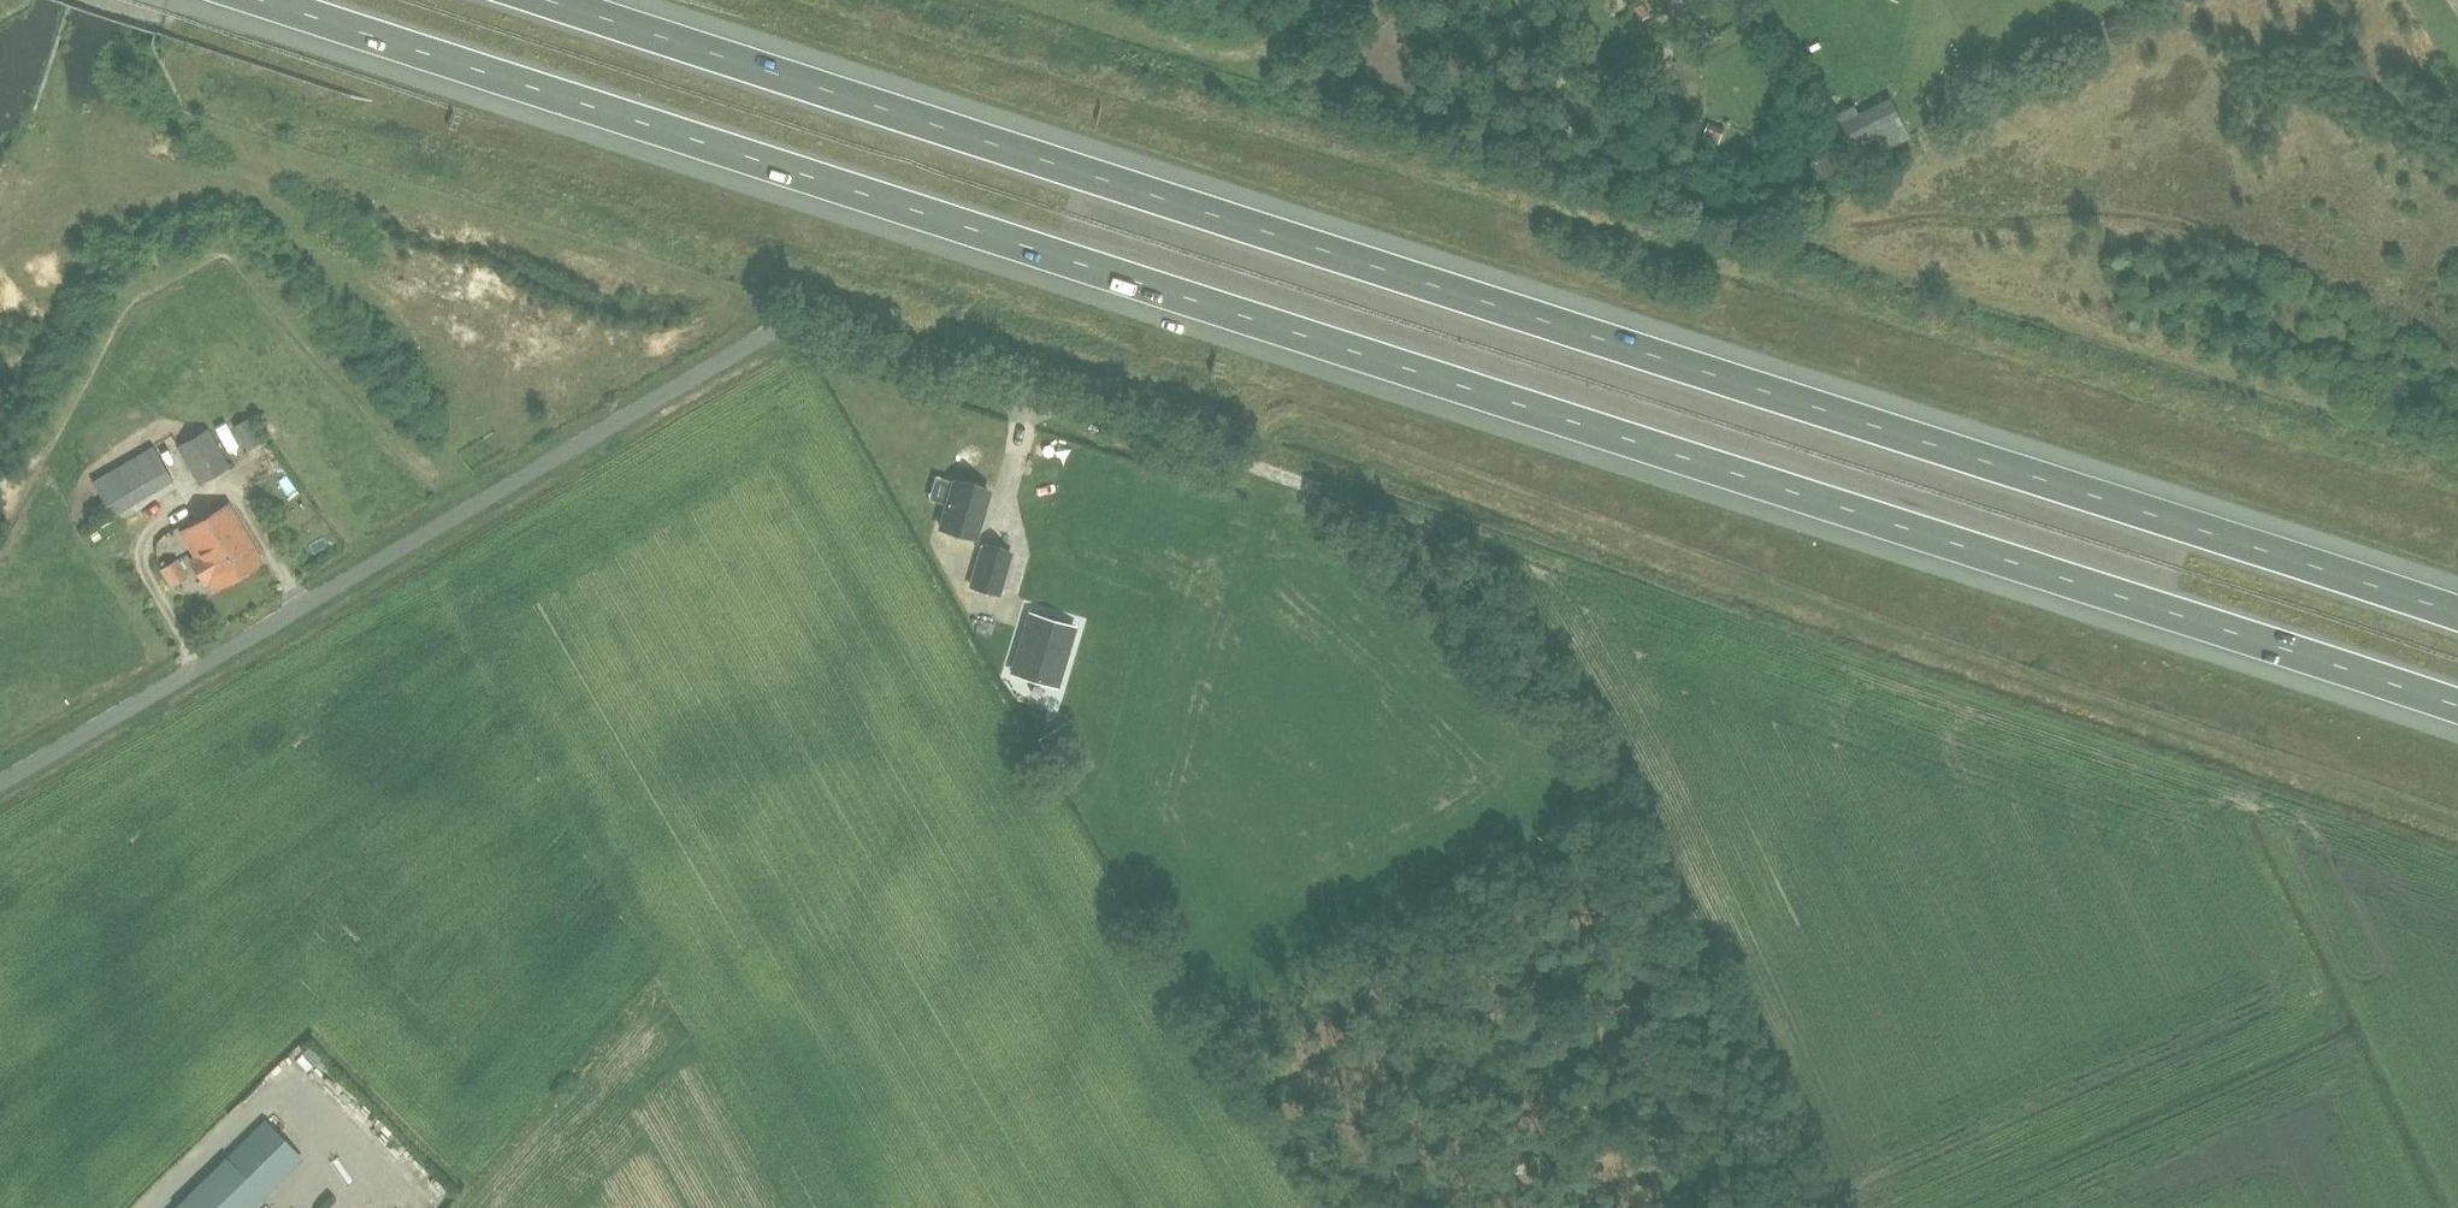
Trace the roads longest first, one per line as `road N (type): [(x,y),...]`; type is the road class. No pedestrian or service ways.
road 1 (motorway): [(262,0),(2457,705)]
road 2 (motorway): [(2457,613),(552,0)]
road 3 (unclassified): [(0,782),(779,328),(822,329),(1108,422)]
road 4 (track): [(1040,0),(1219,56),(1259,56)]
road 5 (track): [(1108,422),(1322,492)]

